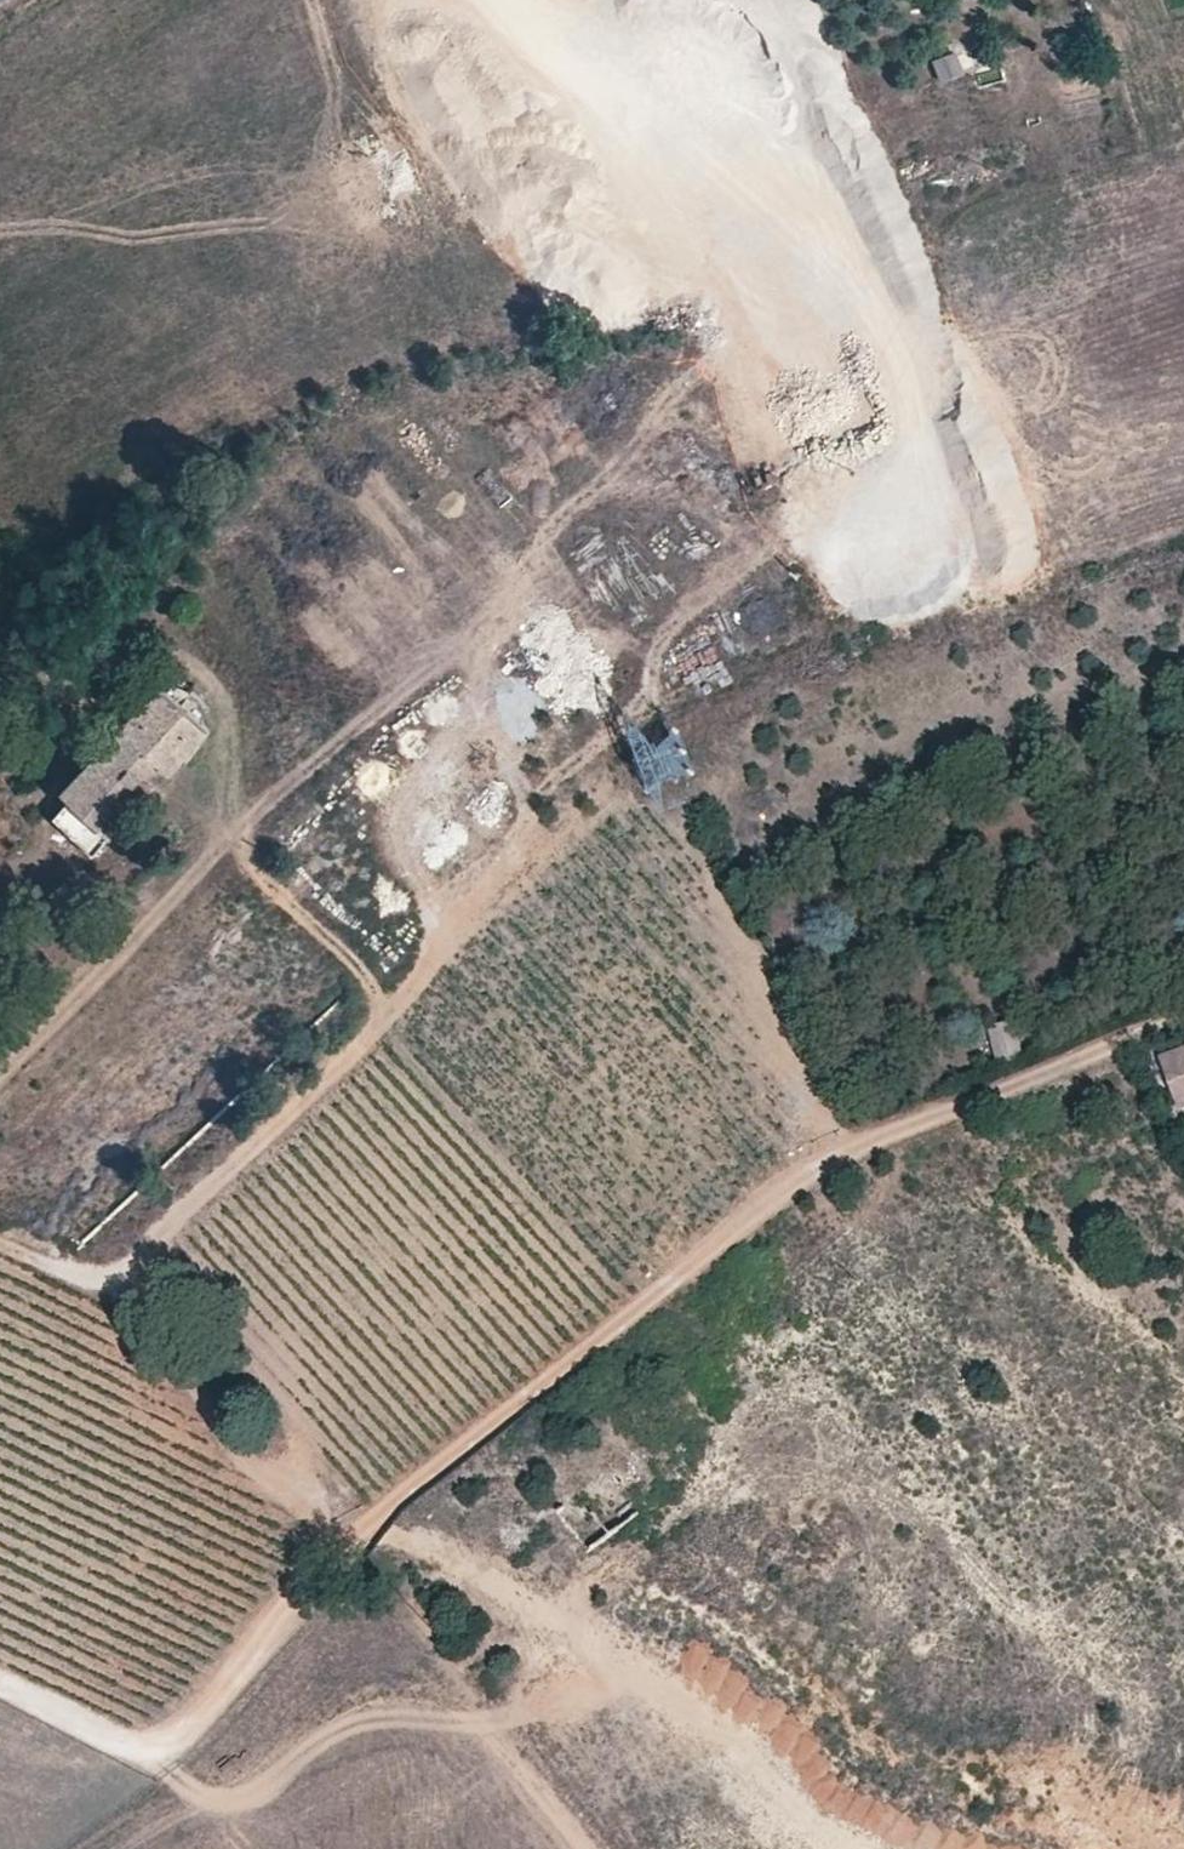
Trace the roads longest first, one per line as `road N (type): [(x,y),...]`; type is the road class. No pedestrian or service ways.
road 1 (track): [(0,1685),(160,1757),(346,1557),(464,1446),(839,1151),(1183,1026)]
road 2 (track): [(95,702),(0,566)]

